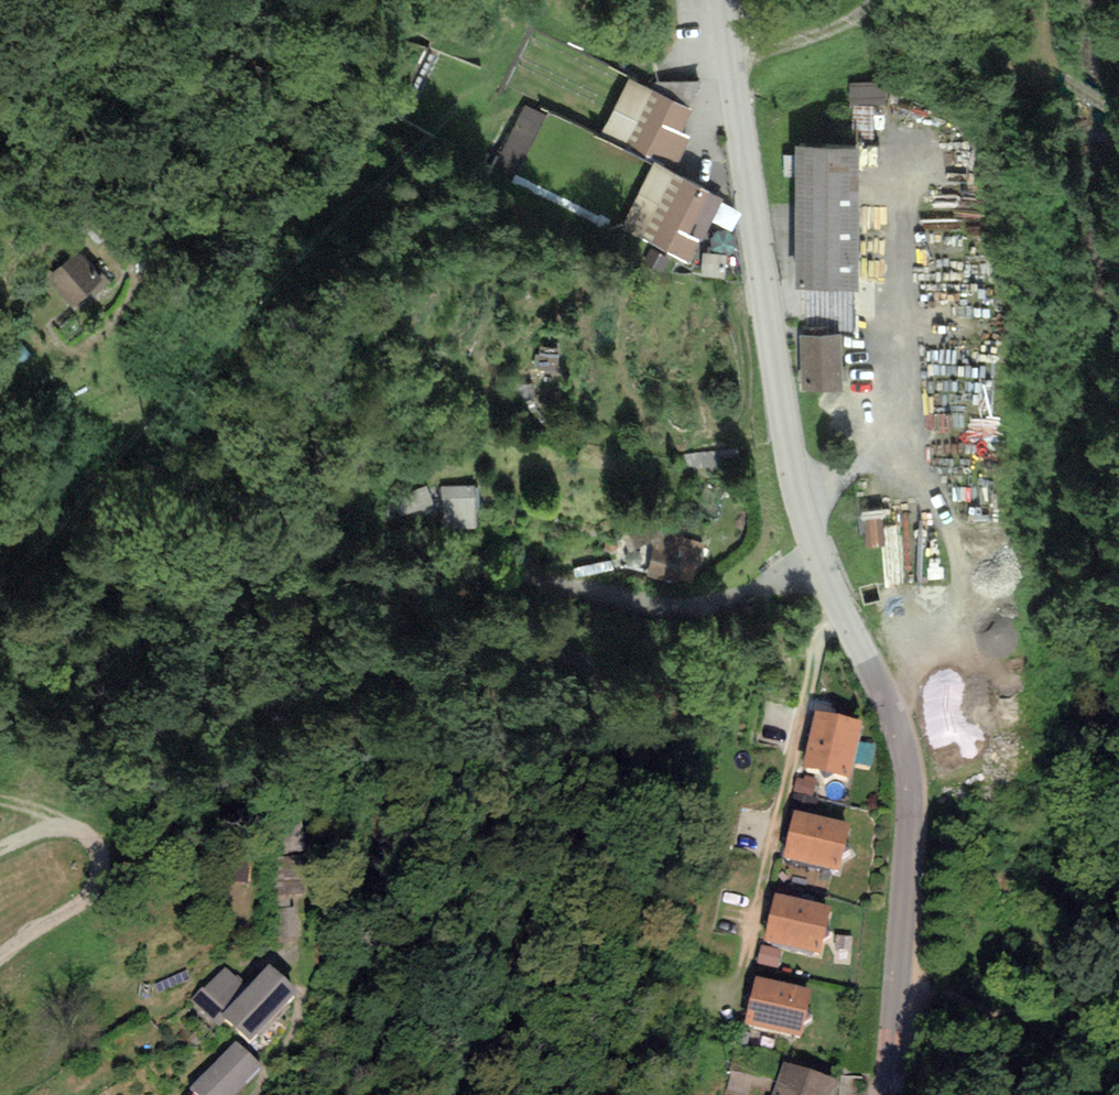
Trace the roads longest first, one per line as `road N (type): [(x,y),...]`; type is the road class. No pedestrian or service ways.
road 1 (residential): [(458,1094),(583,851),(610,758),(607,690),(517,618),(517,594),(540,585),(669,609),(709,607),(820,563)]
road 2 (tertiary): [(820,563),(798,491),(716,0)]
road 3 (tertiary): [(889,1094),(909,772),(903,741),(820,563)]
road 4 (track): [(896,1007),(1020,1009),(1046,979),(1042,894),(1078,853),(1118,850)]
road 5 (track): [(0,956),(88,903),(103,871),(98,846),(67,823),(0,849)]
road 6 (track): [(726,61),(853,19),(877,0)]
road 7 (track): [(1046,0),(1042,61),(1118,114)]

